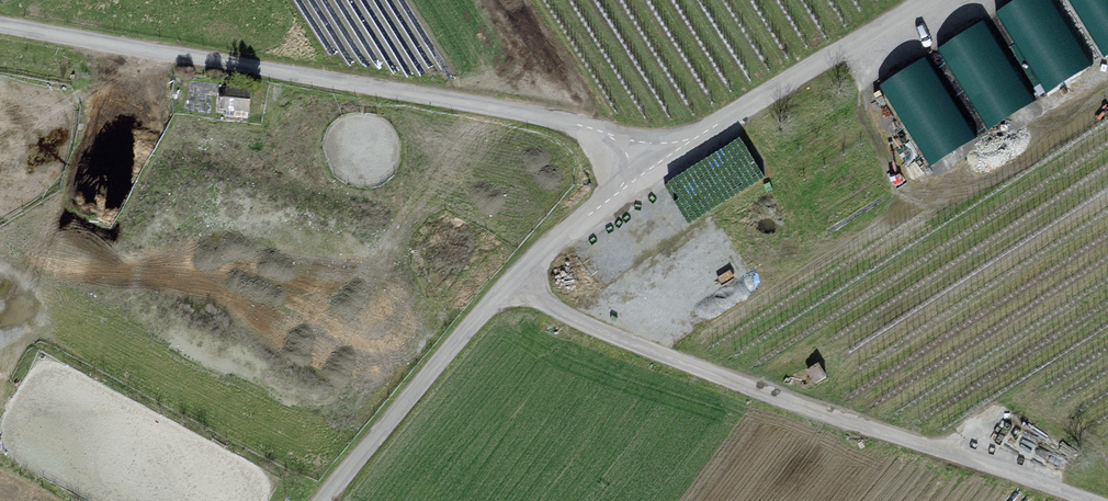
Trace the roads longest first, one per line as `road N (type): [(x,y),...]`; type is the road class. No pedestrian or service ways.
road 1 (unclassified): [(0,25),(574,123),(617,140),(642,172)]
road 2 (track): [(513,281),(560,311),(805,412),(1066,500)]
road 3 (unclassified): [(642,172),(523,270),(322,500)]
road 4 (unclassified): [(925,0),(642,172)]

